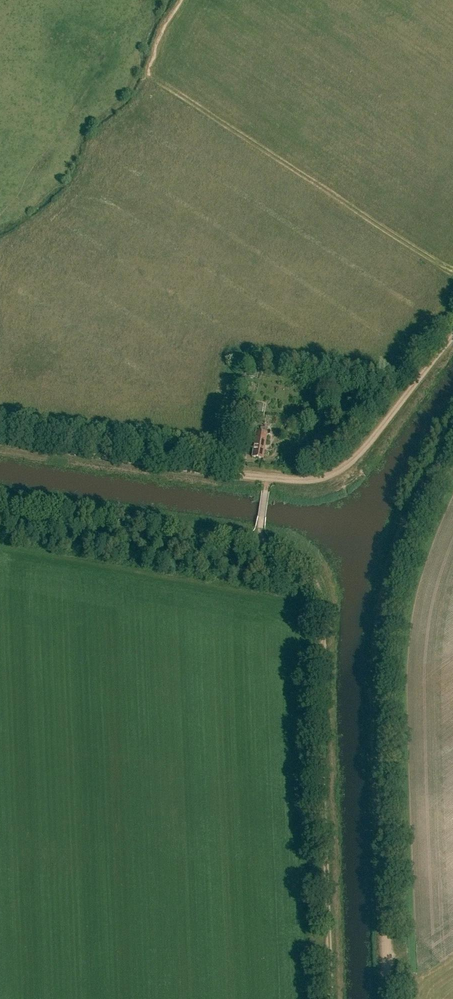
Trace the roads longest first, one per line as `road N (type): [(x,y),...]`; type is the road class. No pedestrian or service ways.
road 1 (track): [(392,998),(379,675),(389,598),(409,532),(452,448)]
road 2 (track): [(337,998),(325,619),(301,564),(260,538)]
road 3 (track): [(267,479),(0,440)]
road 4 (track): [(260,538),(0,499)]
road 5 (track): [(452,335),(369,448),(335,469),(267,479)]

